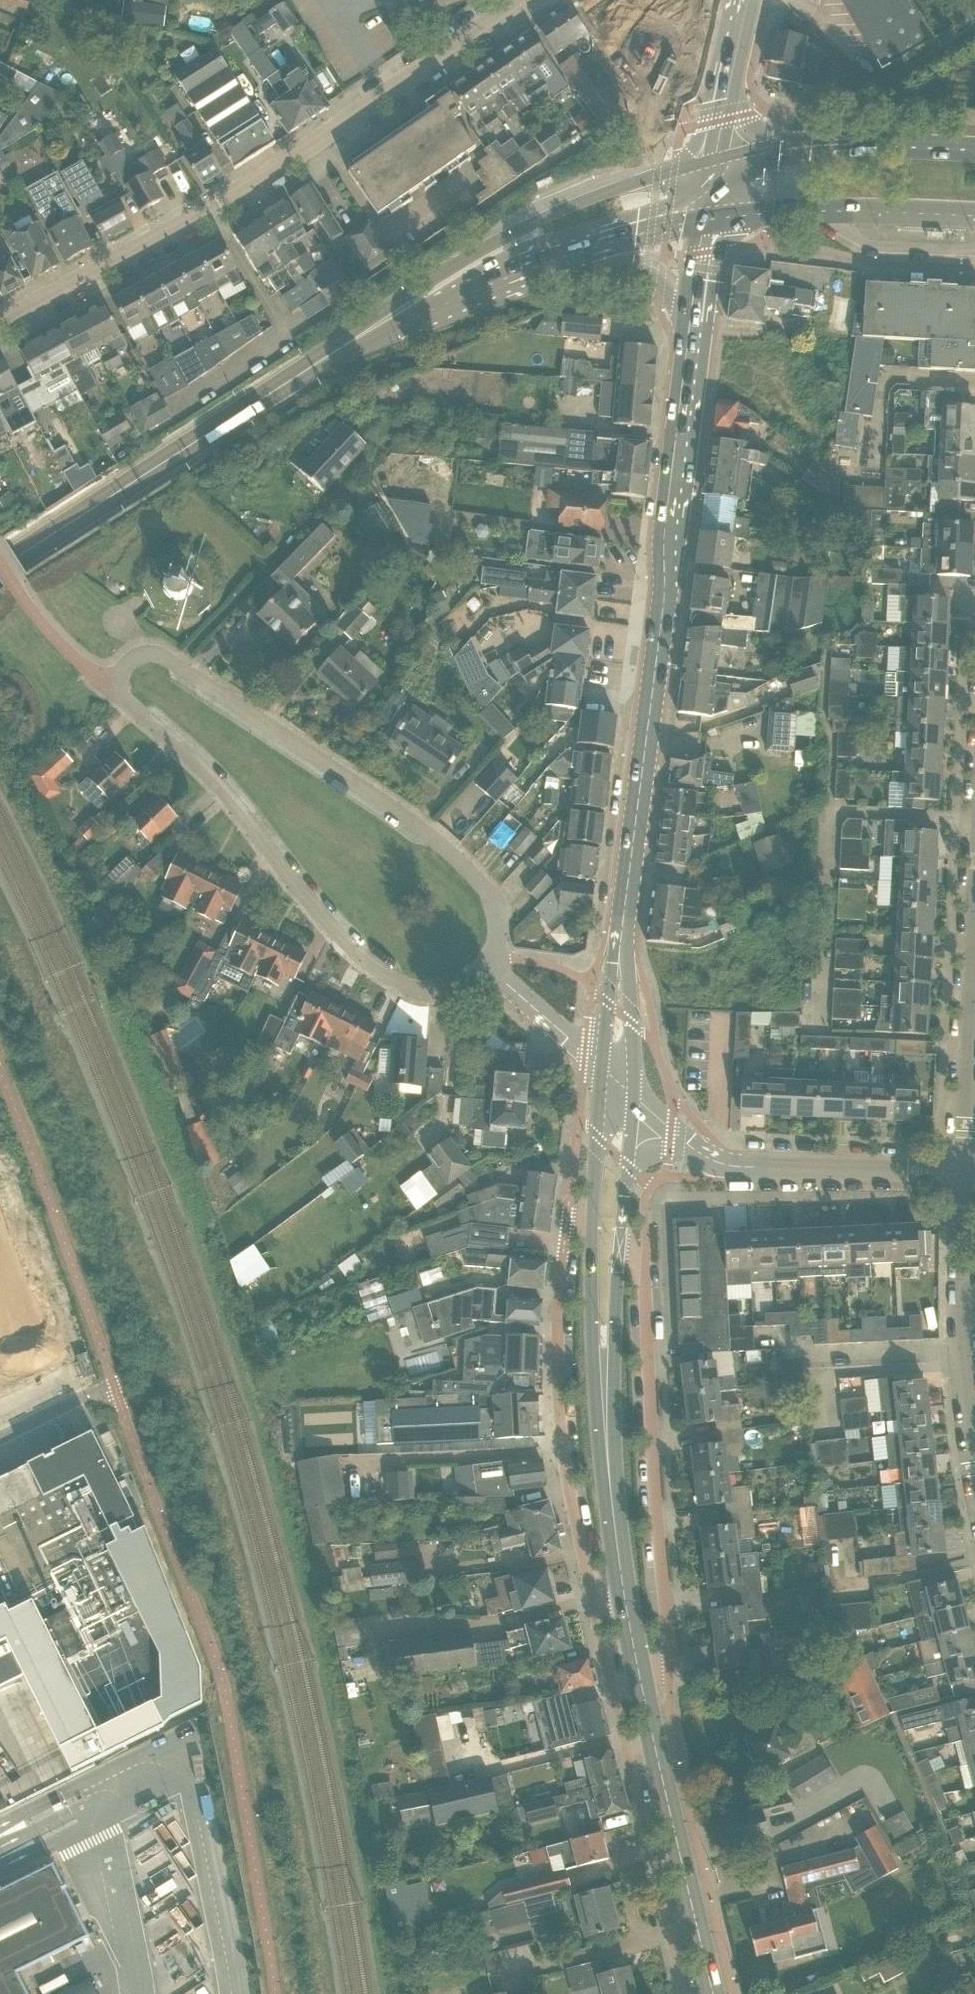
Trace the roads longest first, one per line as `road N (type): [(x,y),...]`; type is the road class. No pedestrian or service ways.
road 1 (residential): [(486,965),(502,921),(493,894),(433,836),(167,656),(146,652),(120,664),(121,696),(213,781),(321,912),(391,979),(411,988),(452,988)]
road 2 (tertiary): [(620,961),(694,321)]
road 3 (residential): [(0,322),(314,137),(520,0)]
road 4 (residential): [(646,1690),(669,1659),(644,1295),(620,1239)]
road 5 (residential): [(592,1224),(561,1241),(551,1345),(565,1473),(591,1586),(634,1626)]
road 6 (secondary): [(0,567),(361,337)]
road 7 (secondary): [(717,160),(509,234),(447,268),(361,337)]
road 8 (residential): [(962,1171),(974,813)]
road 9 (residential): [(974,1482),(957,1298),(962,1171)]
road 10 (tertiary): [(714,1993),(646,1690)]
road 11 (residential): [(962,1171),(743,1167),(672,1141)]
road 12 (secondary): [(709,218),(769,211),(974,215)]
road 13 (secondary): [(974,143),(811,140),(717,160)]
road 14 (secondary): [(361,337),(566,257)]
road 15 (tertiary): [(634,1626),(612,1510),(605,1409)]
road 16 (tertiary): [(592,1224),(589,1349),(605,1409)]
road 17 (tertiary): [(605,1409),(620,1239)]
road 18 (residential): [(717,160),(747,0)]
road 19 (tertiary): [(602,1064),(592,1224)]
road 20 (residential): [(602,1064),(497,992),(486,965)]
road 21 (secondary): [(566,257),(648,272),(694,321)]
road 22 (secondary): [(566,257),(709,218)]
road 23 (tertiary): [(633,1098),(620,961)]

